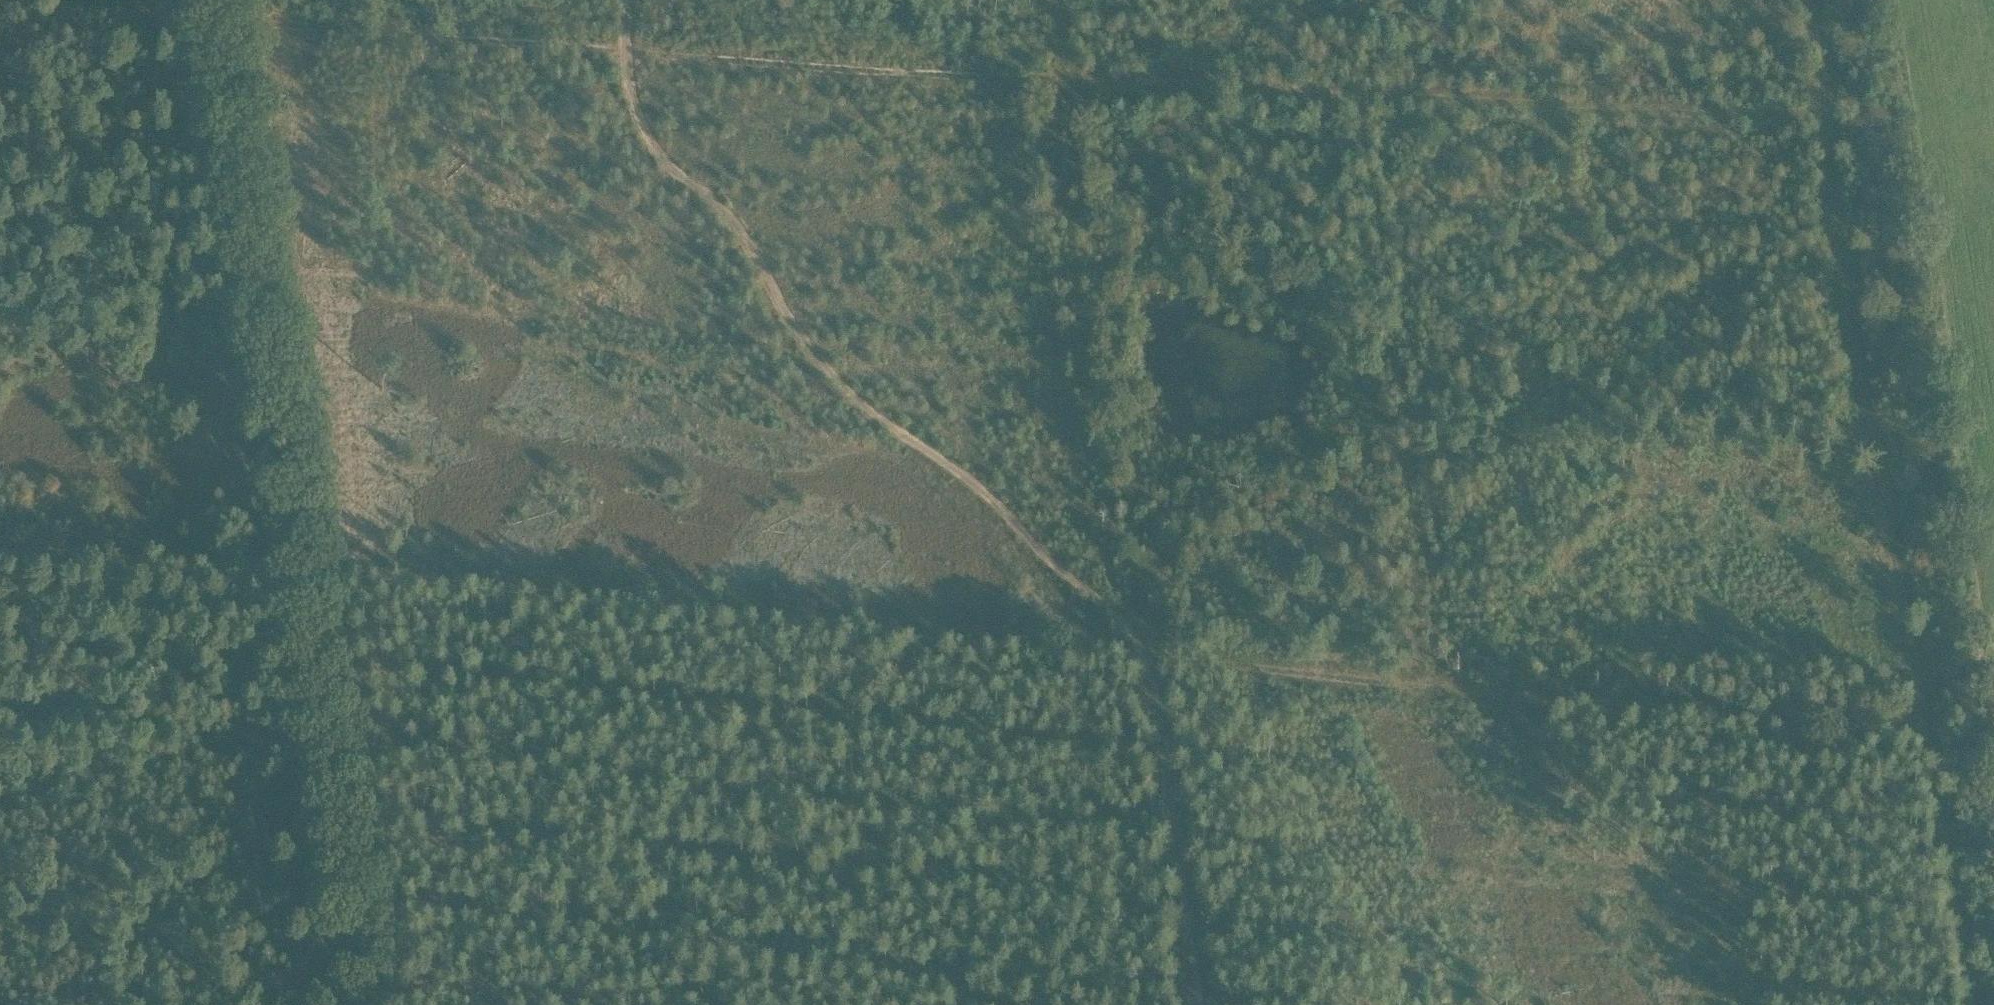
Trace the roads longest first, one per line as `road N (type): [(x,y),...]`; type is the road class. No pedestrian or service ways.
road 1 (track): [(1454,688),(1413,564),(1406,429),(1299,90),(745,62),(215,16)]
road 2 (track): [(0,547),(307,567),(1145,657)]
road 3 (track): [(376,1004),(215,16)]
road 4 (track): [(633,0),(625,47),(645,141),(726,214),(794,327),(859,400),(1000,506),(1137,634),(1145,657)]
road 5 (track): [(1819,0),(1928,730)]
road 6 (track): [(1299,90),(1836,118)]
road 7 (track): [(1145,657),(1454,688)]
road 8 (track): [(1928,730),(1969,1004)]
road 9 (track): [(215,16),(31,0)]

